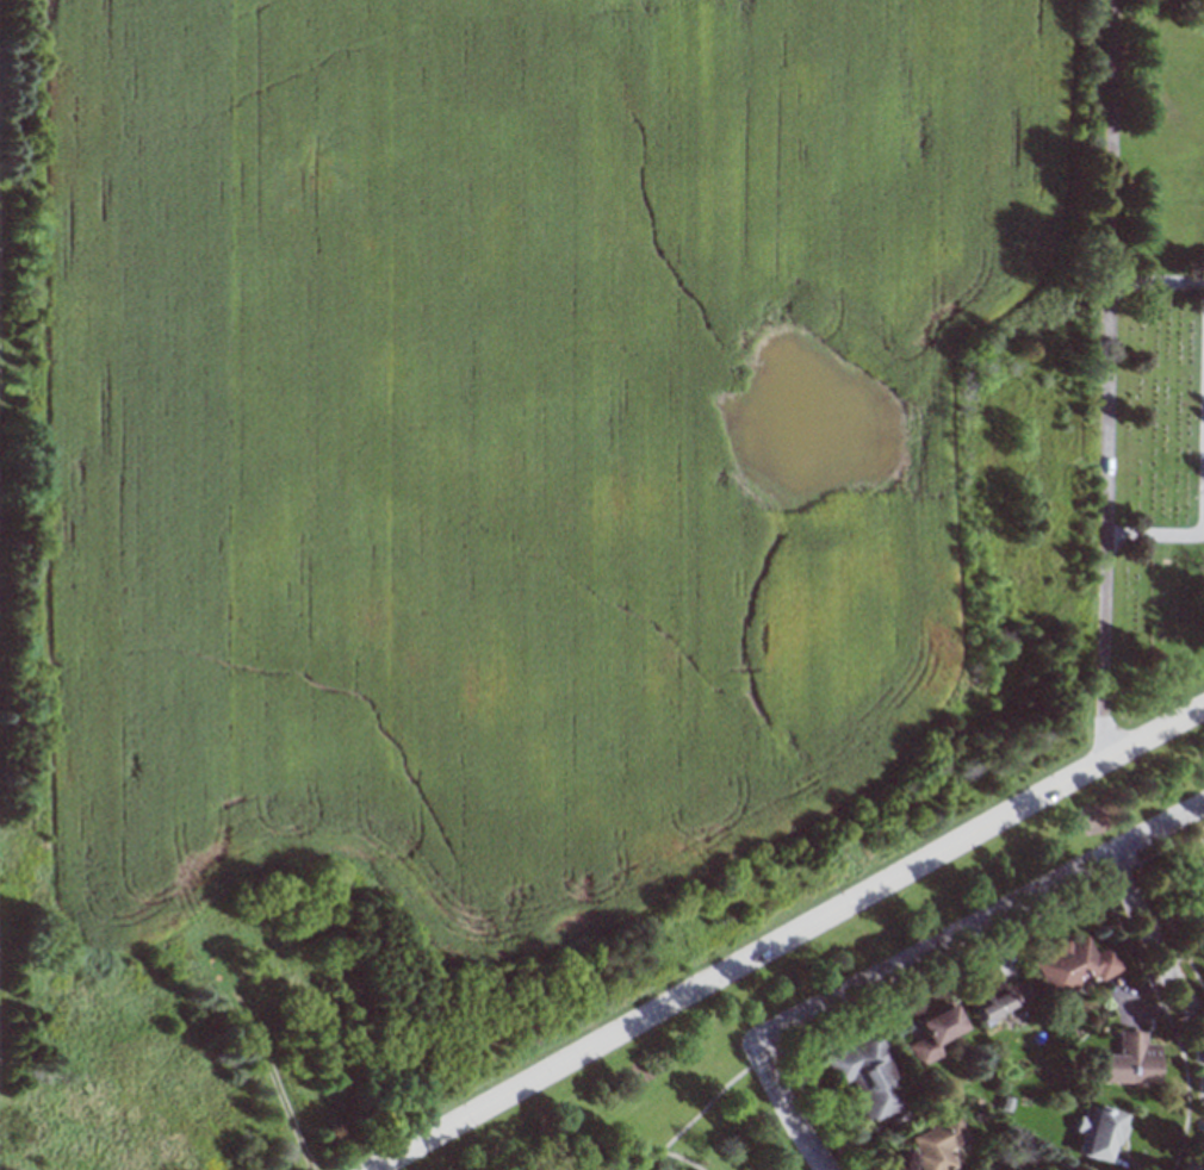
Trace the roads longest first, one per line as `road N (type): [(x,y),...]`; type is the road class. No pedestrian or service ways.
road 1 (tertiary): [(374,1169),(1203,711)]
road 2 (residential): [(1203,806),(755,1040),(788,1104)]
road 3 (residential): [(1203,1041),(1112,854)]

